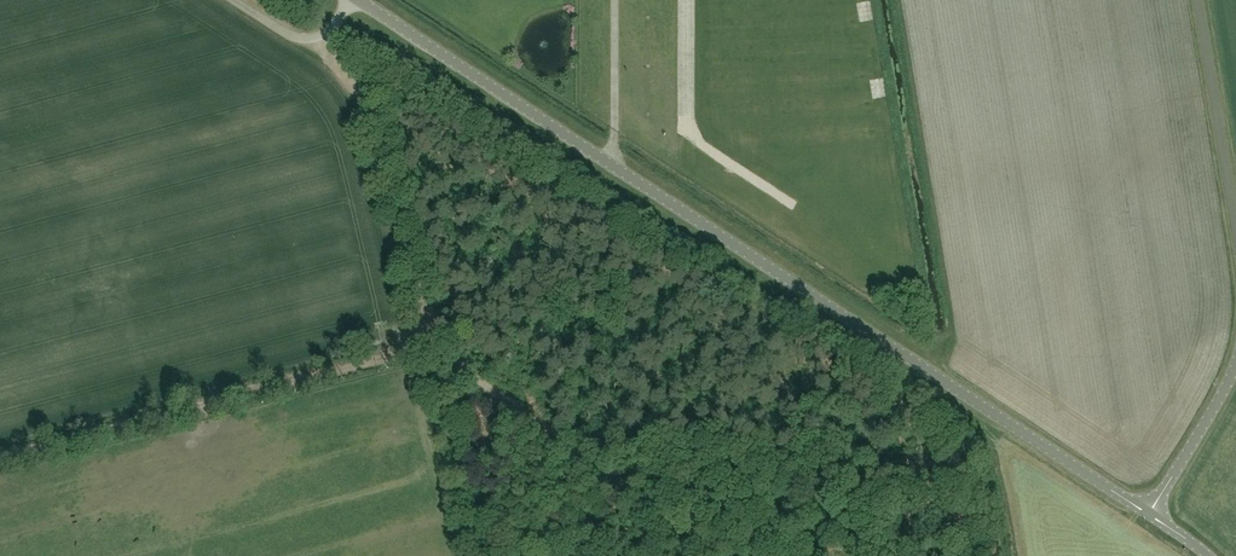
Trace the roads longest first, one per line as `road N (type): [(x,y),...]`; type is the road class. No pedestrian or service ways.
road 1 (unclassified): [(1151,514),(363,0)]
road 2 (track): [(0,460),(432,342)]
road 3 (track): [(432,342),(722,555)]
road 4 (track): [(320,35),(374,106),(432,342)]
road 5 (unclassified): [(1235,226),(1199,0)]
road 6 (unclassified): [(1151,514),(1235,364)]

